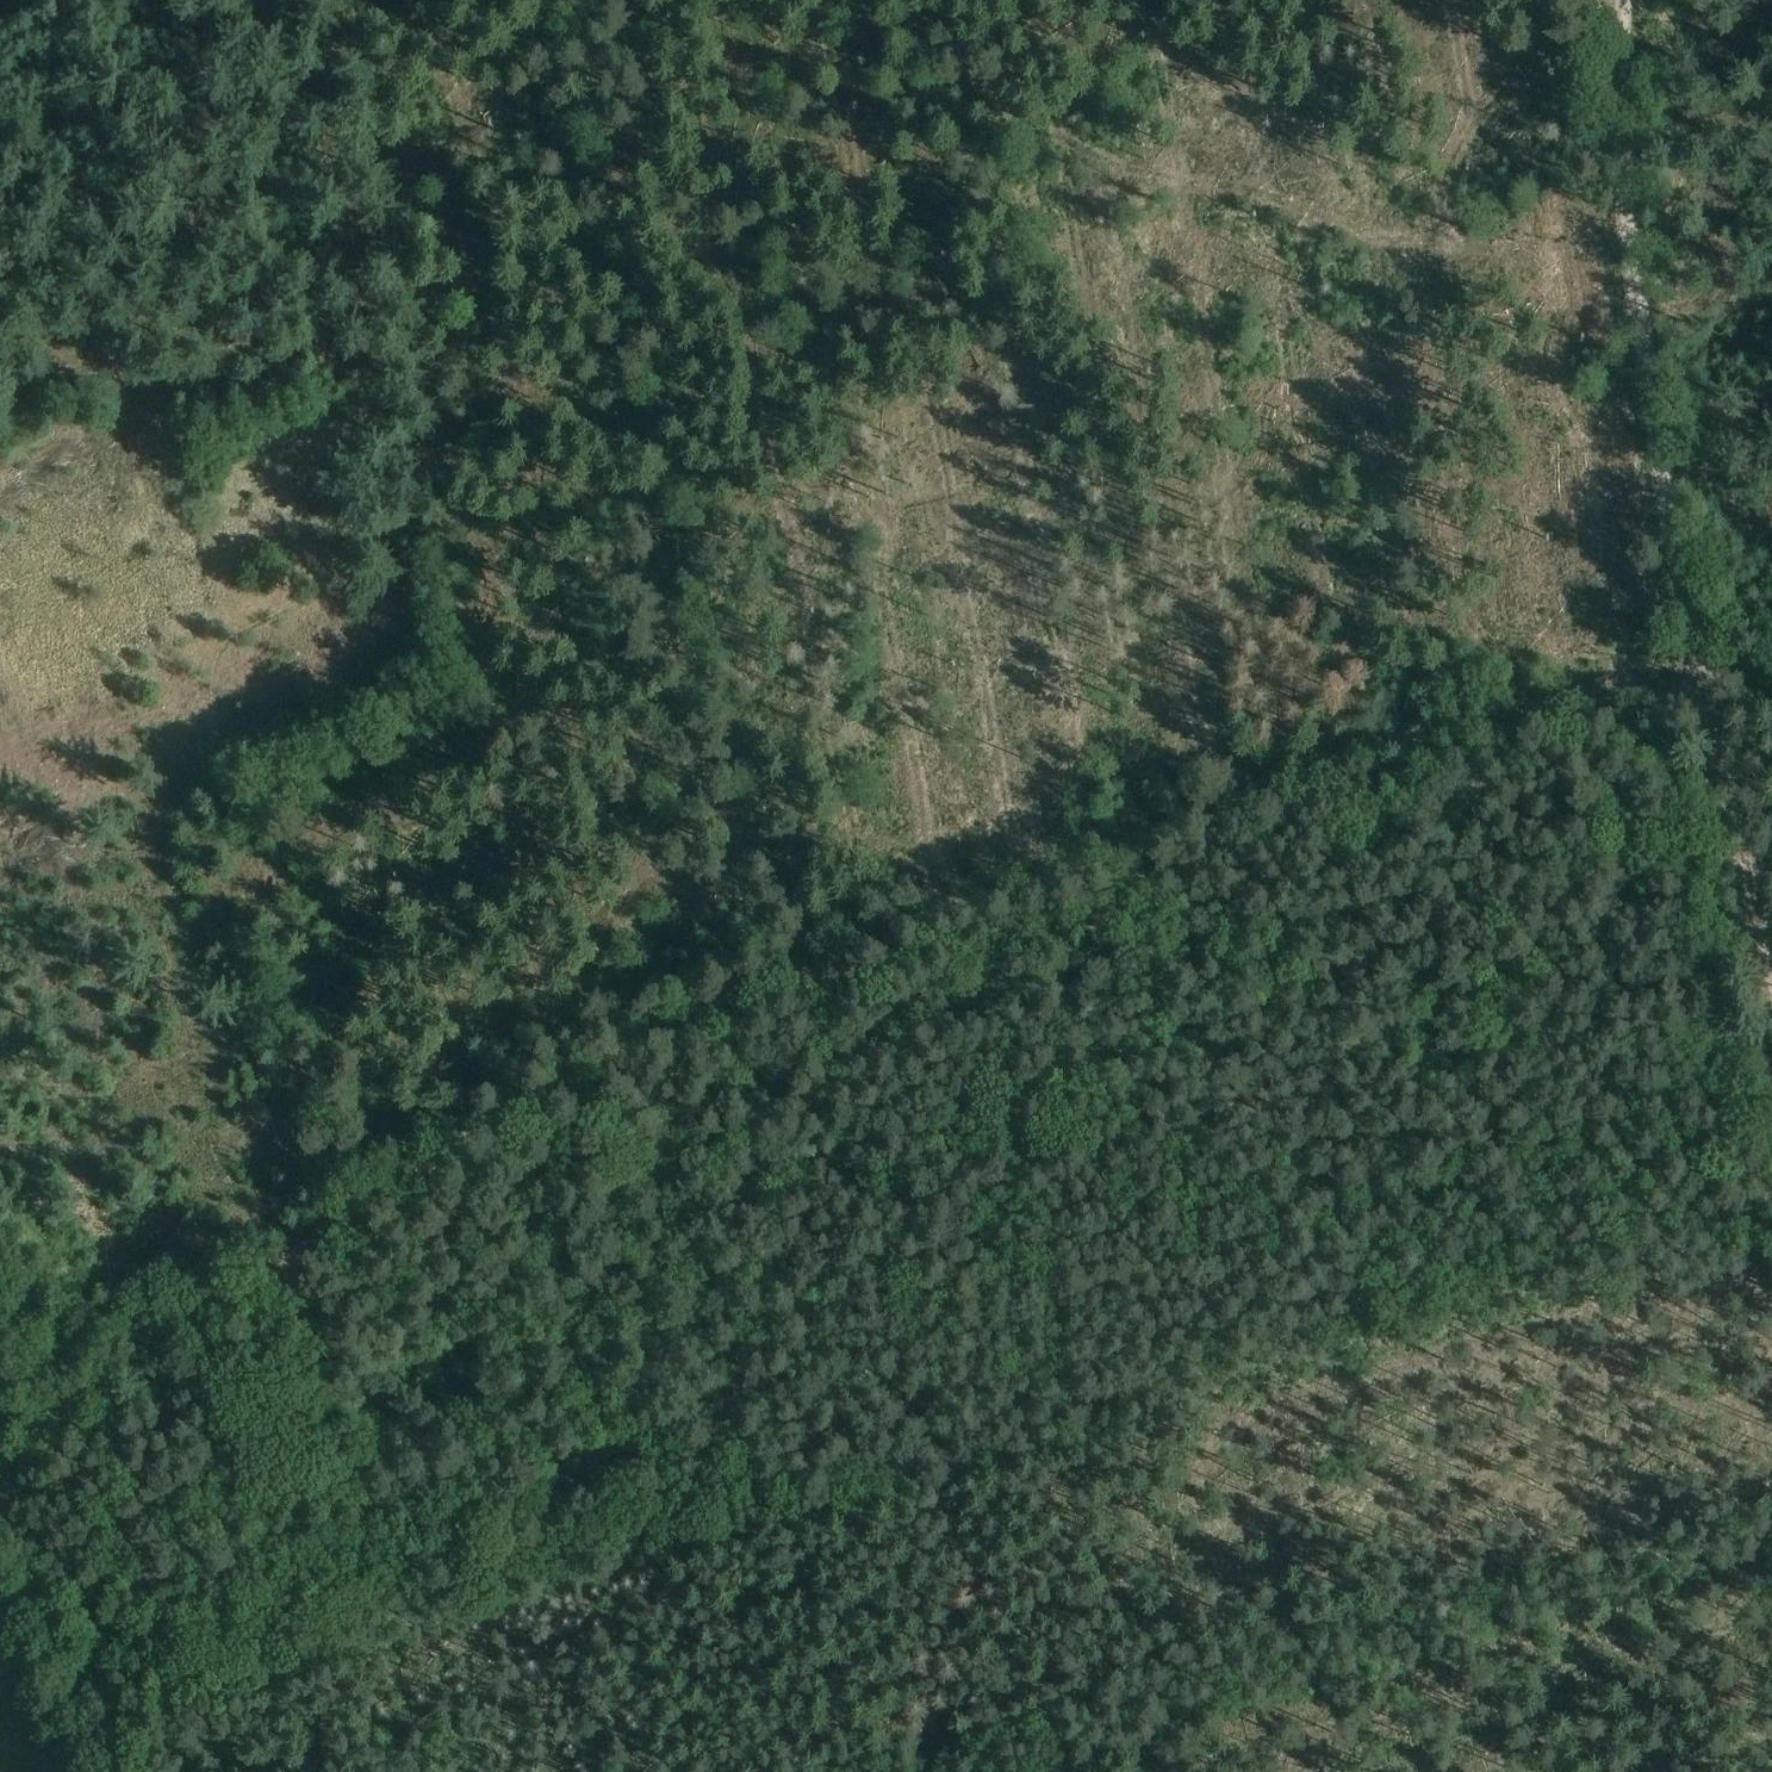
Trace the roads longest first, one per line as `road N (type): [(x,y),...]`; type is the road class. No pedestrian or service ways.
road 1 (track): [(1621,0),(1628,265),(1694,667)]
road 2 (track): [(1694,667),(1771,1034)]

